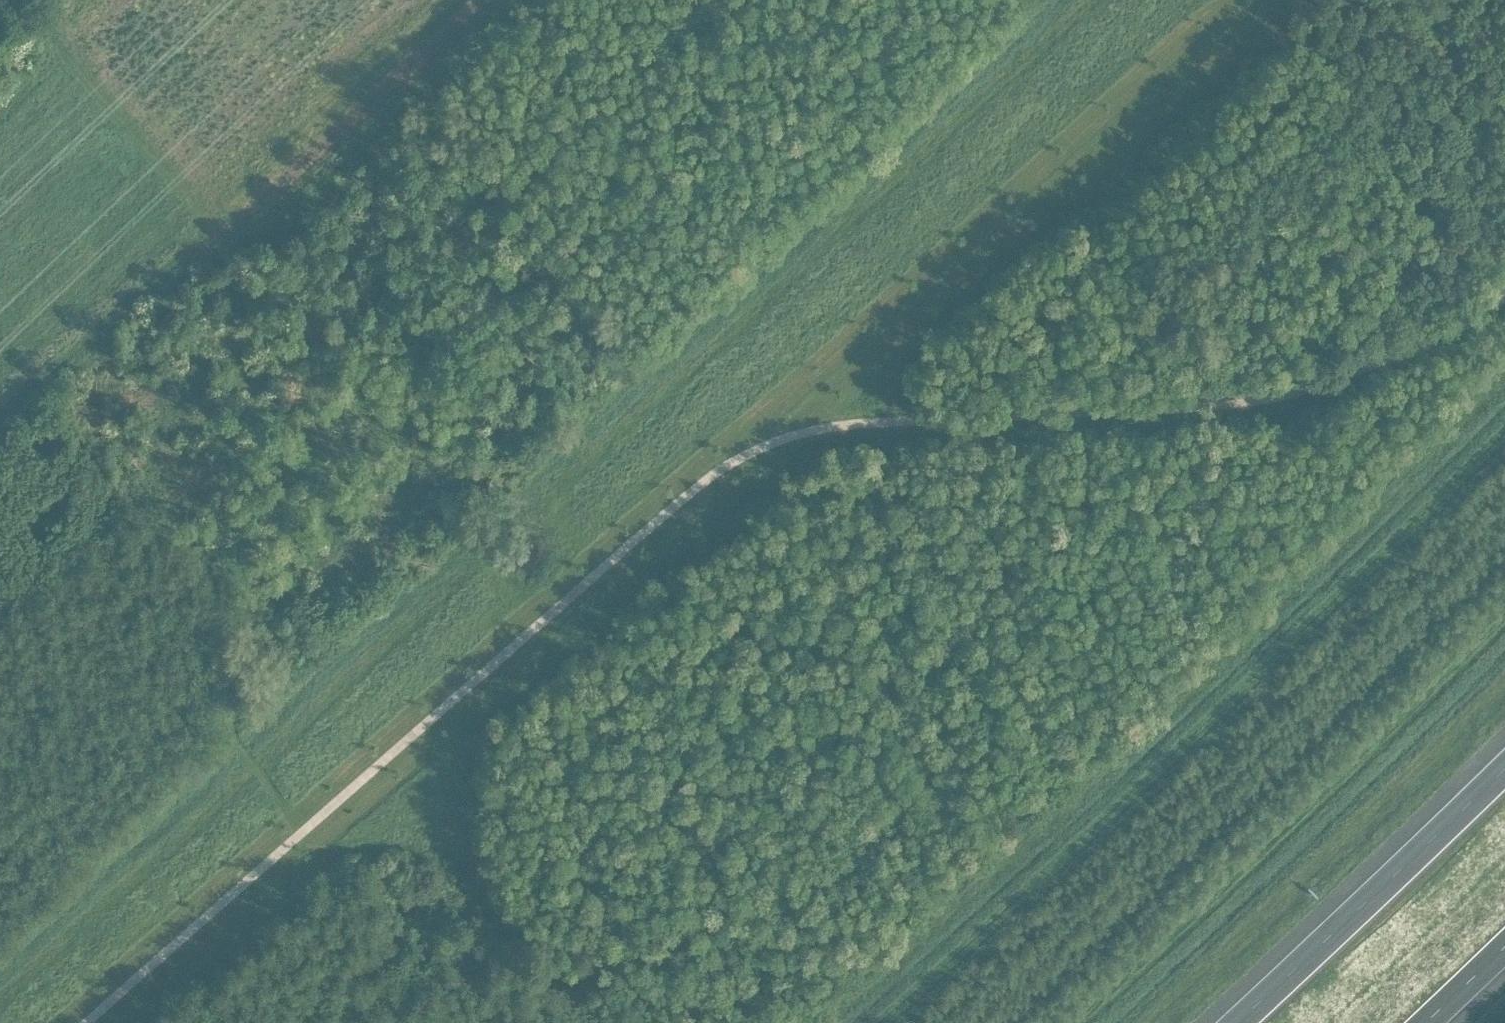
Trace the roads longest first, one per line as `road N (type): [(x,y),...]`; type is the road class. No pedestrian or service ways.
road 1 (motorway): [(1504,770),(1238,1022)]

